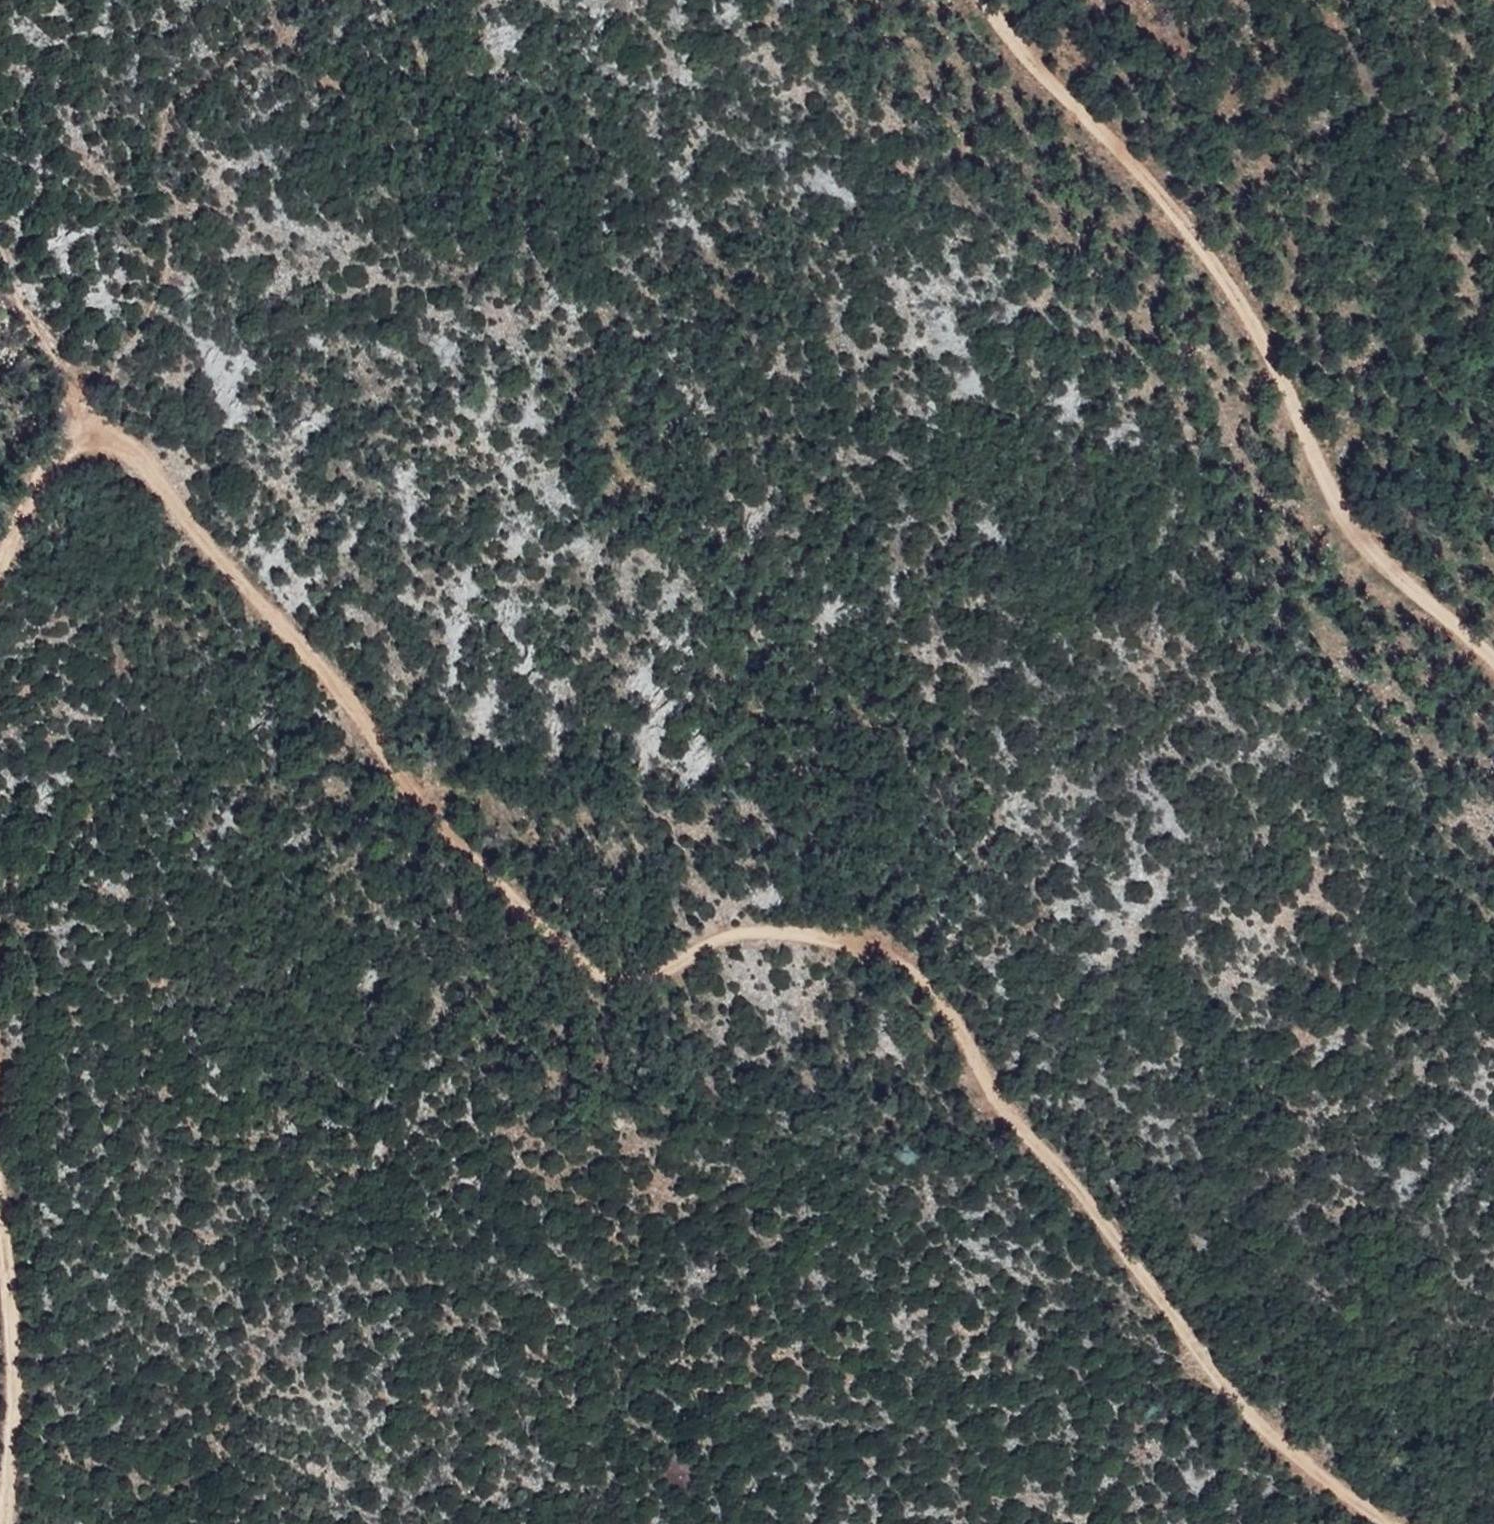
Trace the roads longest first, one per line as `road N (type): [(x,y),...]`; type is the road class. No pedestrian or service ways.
road 1 (track): [(0,570),(53,463),(92,439),(137,461),(337,686),(422,803),(607,979),(627,982),(724,947),(776,941),(867,957),(915,988),(998,1112),(1063,1182),(1255,1434),(1375,1523)]
road 2 (track): [(1493,661),(1354,526),(1179,213),(1010,39),(985,0)]
road 3 (track): [(0,1514),(16,1336),(0,1171)]

